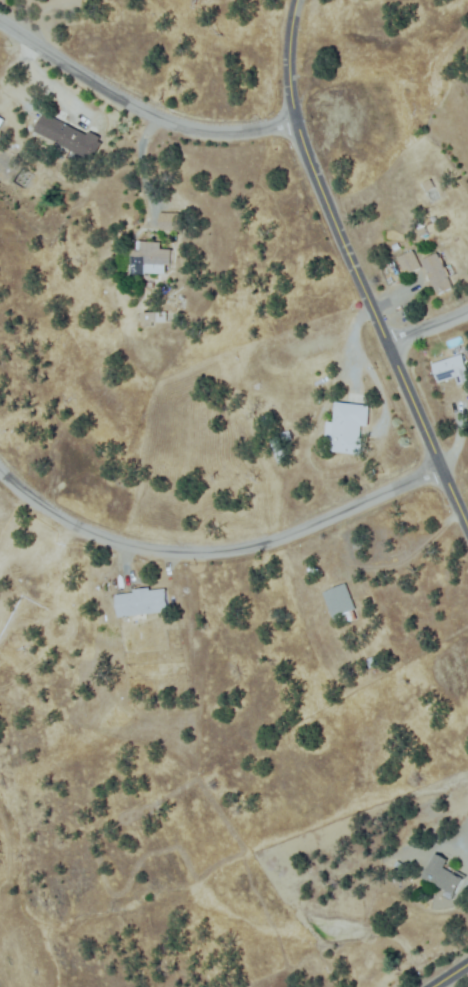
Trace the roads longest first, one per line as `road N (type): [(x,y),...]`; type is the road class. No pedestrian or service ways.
road 1 (residential): [(467,534),(294,124),(286,58),(294,0)]
road 2 (residential): [(437,467),(254,546),(200,553),(110,540),(36,503),(0,473)]
road 3 (residential): [(0,27),(170,126),(198,133),(294,124)]

